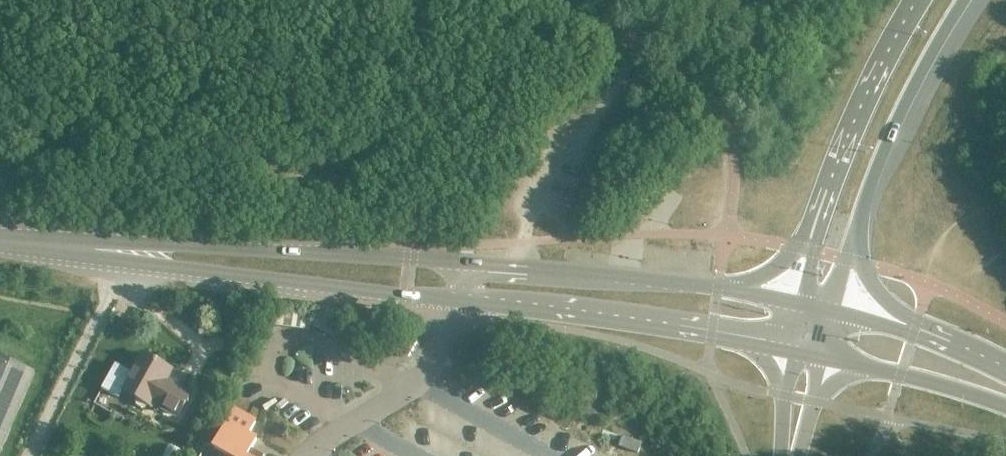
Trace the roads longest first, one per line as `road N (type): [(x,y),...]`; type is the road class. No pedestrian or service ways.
road 1 (secondary): [(795,304),(515,265),(189,245),(130,252)]
road 2 (secondary): [(130,252),(173,267),(570,314),(785,350)]
road 3 (primary): [(831,312),(889,136),(963,0)]
road 4 (primary): [(916,0),(828,185),(795,304)]
road 5 (track): [(44,455),(126,307),(130,252)]
road 6 (secondary): [(824,357),(1005,405)]
road 7 (secondary): [(1005,369),(831,312)]
road 8 (secondary): [(130,252),(0,239)]

